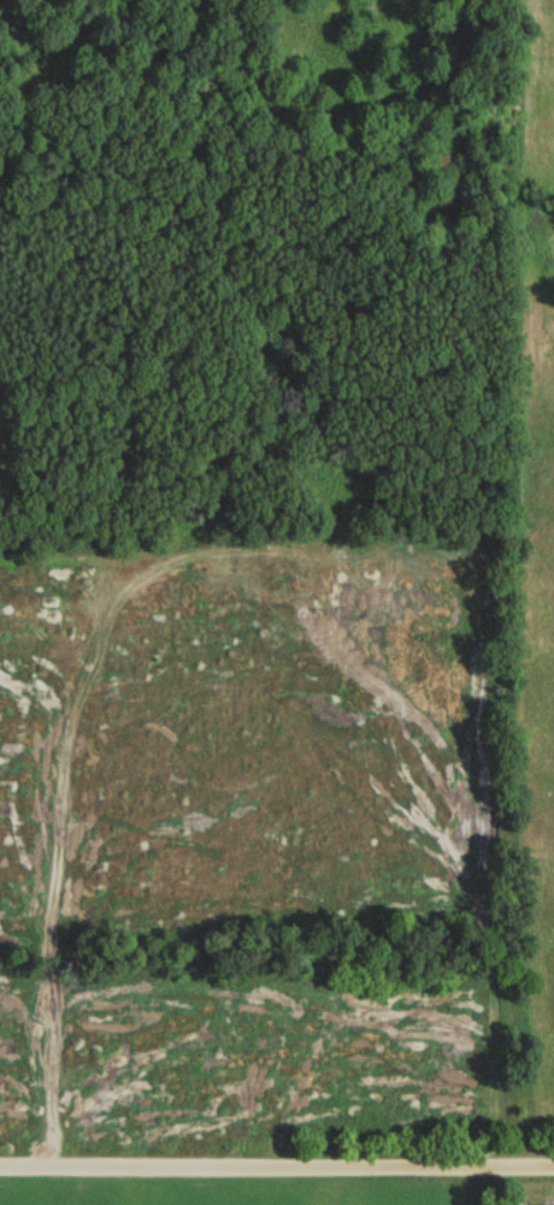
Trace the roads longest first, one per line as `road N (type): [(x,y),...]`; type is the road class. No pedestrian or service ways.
road 1 (residential): [(0,1164),(553,1164)]

